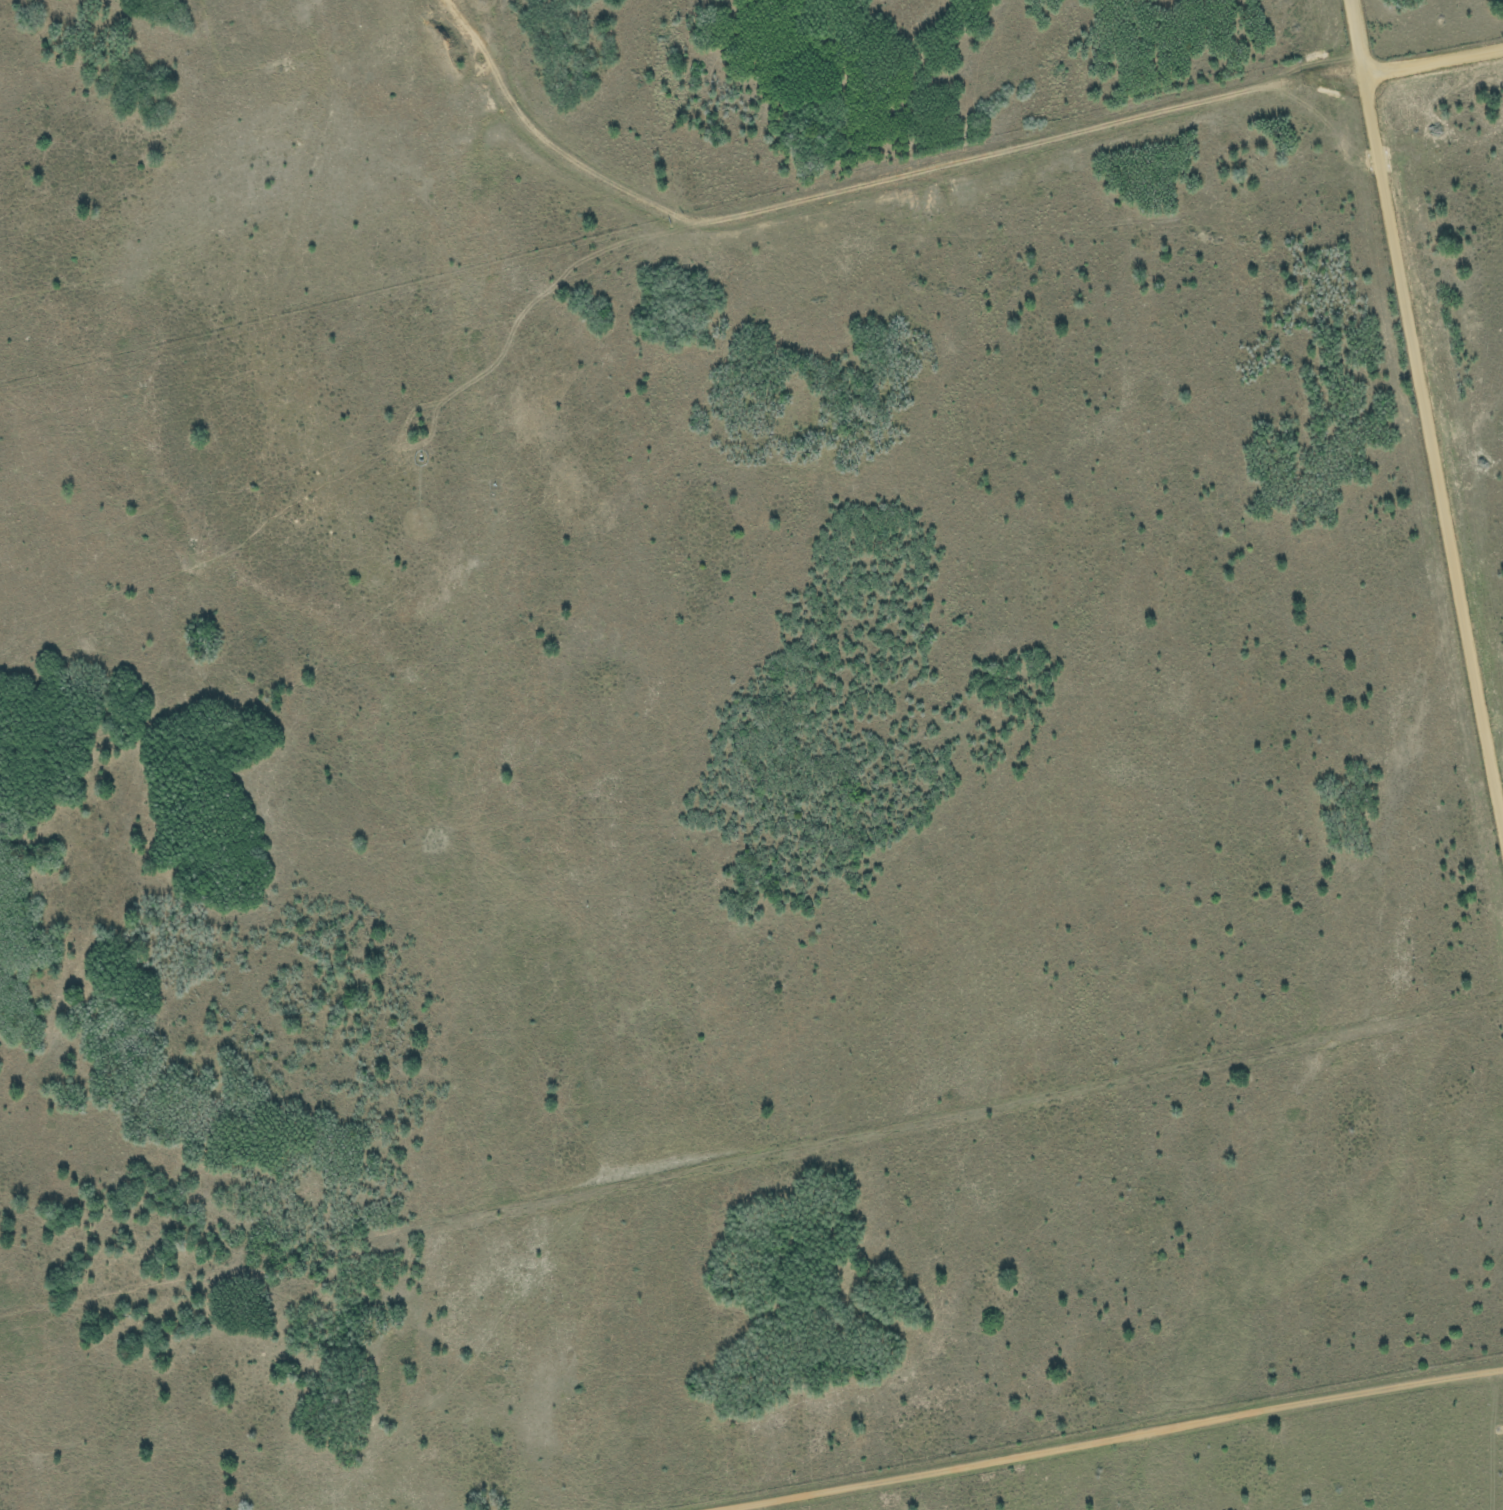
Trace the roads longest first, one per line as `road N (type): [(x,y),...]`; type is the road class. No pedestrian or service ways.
road 1 (residential): [(1502,806),(1354,0)]
road 2 (residential): [(1367,70),(1502,47)]

